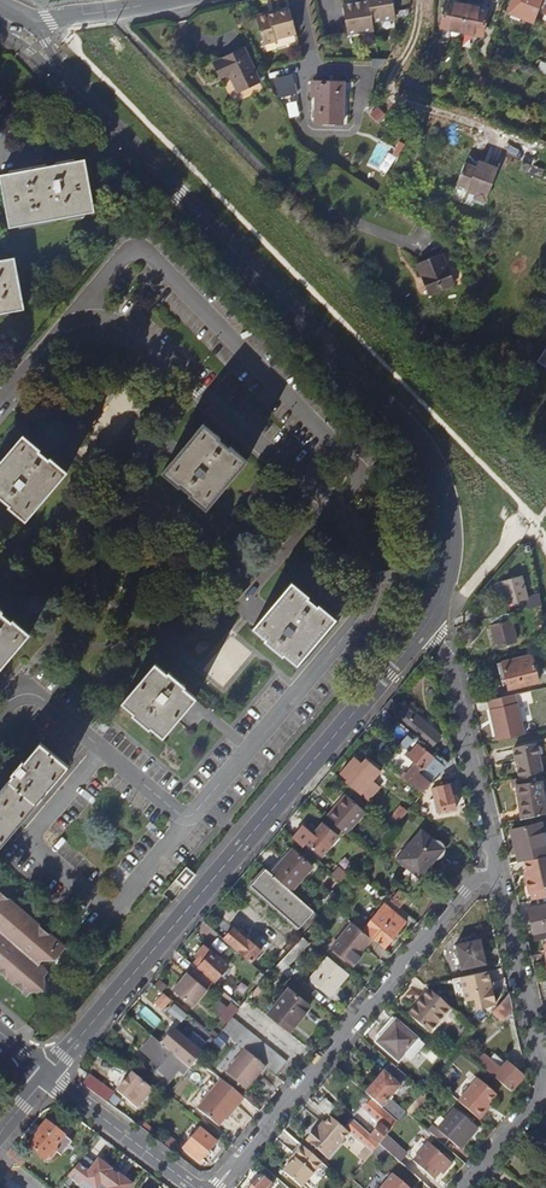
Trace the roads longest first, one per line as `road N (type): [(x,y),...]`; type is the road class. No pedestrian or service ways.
road 1 (residential): [(63,79),(425,450),(444,490),(451,540),(447,578),(423,627)]
road 2 (residential): [(423,627),(46,1075)]
road 3 (residential): [(217,1187),(493,864)]
road 4 (residential): [(493,864),(545,1089),(461,1187)]
road 5 (residential): [(493,864),(445,660),(423,627)]
road 6 (residential): [(46,1075),(196,1187)]

